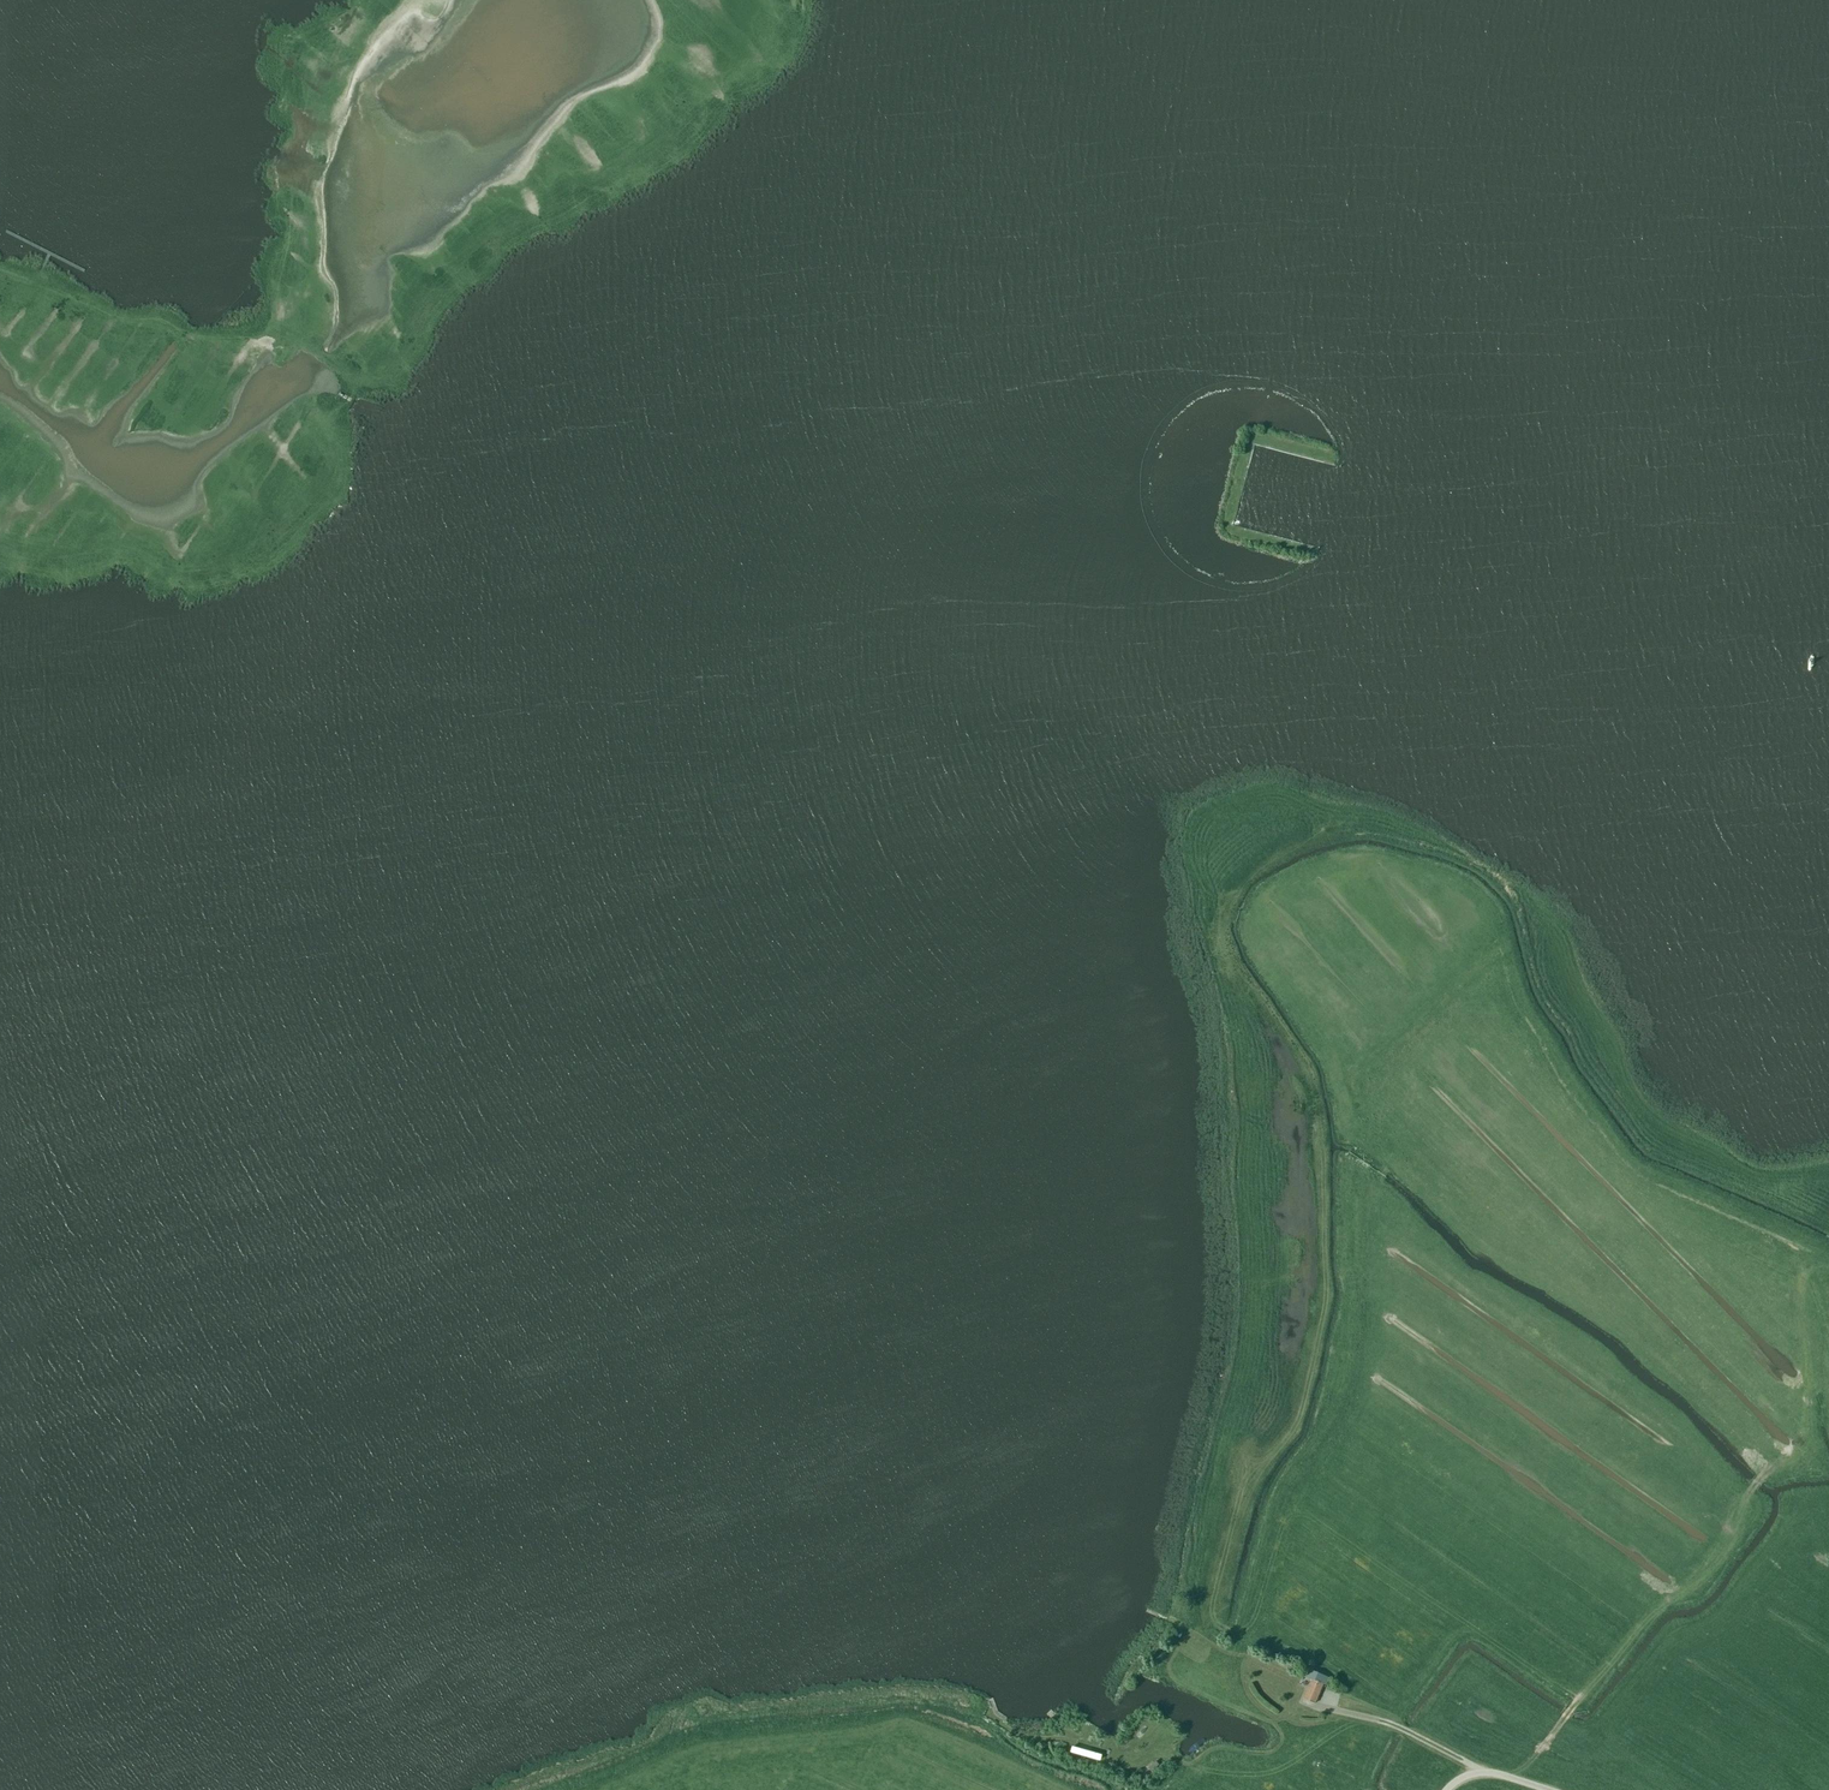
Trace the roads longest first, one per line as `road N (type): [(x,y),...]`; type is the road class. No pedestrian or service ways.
road 1 (track): [(0,270),(121,319),(159,318),(223,338),(263,331),(286,243),(274,175),(293,136),(281,61),(298,36),(359,10),(357,0)]

